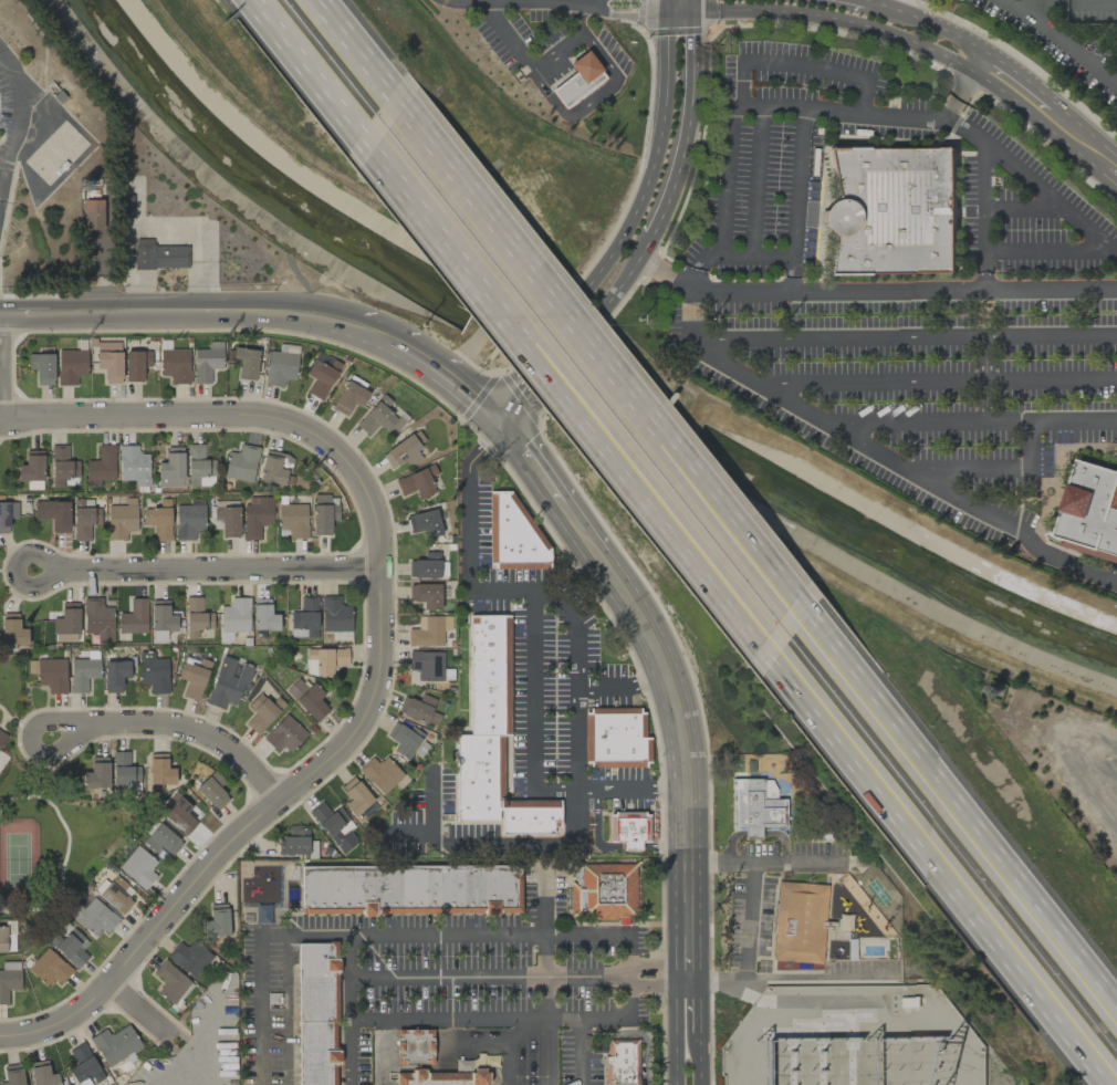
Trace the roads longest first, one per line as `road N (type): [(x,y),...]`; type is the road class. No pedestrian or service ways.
road 1 (residential): [(0,1034),(58,1032),(109,983),(228,842),(353,733),(373,691),(378,645),(378,568),(364,487),(324,440),(276,418),(0,423)]
road 2 (motorway): [(836,660),(389,97)]
road 3 (motorway): [(349,123),(782,677)]
road 4 (motorway): [(782,677),(1108,1084)]
road 5 (tertiary): [(666,0),(798,1),(916,30),(994,72),(1116,168)]
road 6 (motorway): [(1116,1016),(836,660)]
road 7 (secondary): [(603,554),(650,629),(683,731),(685,974)]
road 8 (tertiary): [(0,321),(361,324)]
road 9 (residential): [(53,570),(378,568)]
road 10 (secondary): [(666,0),(656,154),(628,226),(583,290)]
road 11 (secondary): [(650,236),(689,114),(692,0)]
road 12 (residential): [(69,731),(170,721),(239,754),(282,797)]
road 13 (residential): [(982,292),(801,293)]
road 14 (tertiary): [(361,324),(398,342),(502,419)]
road 15 (residential): [(637,260),(691,286),(801,293)]
road 16 (motorway): [(252,0),(349,123)]
road 17 (residential): [(982,292),(1116,292)]
road 18 (residential): [(10,571),(32,592),(53,570),(46,554),(31,549),(10,571)]
road 19 (motorway): [(389,97),(313,0)]
road 20 (residential): [(30,744),(39,754),(59,754),(69,731),(55,718),(36,720),(30,744)]

